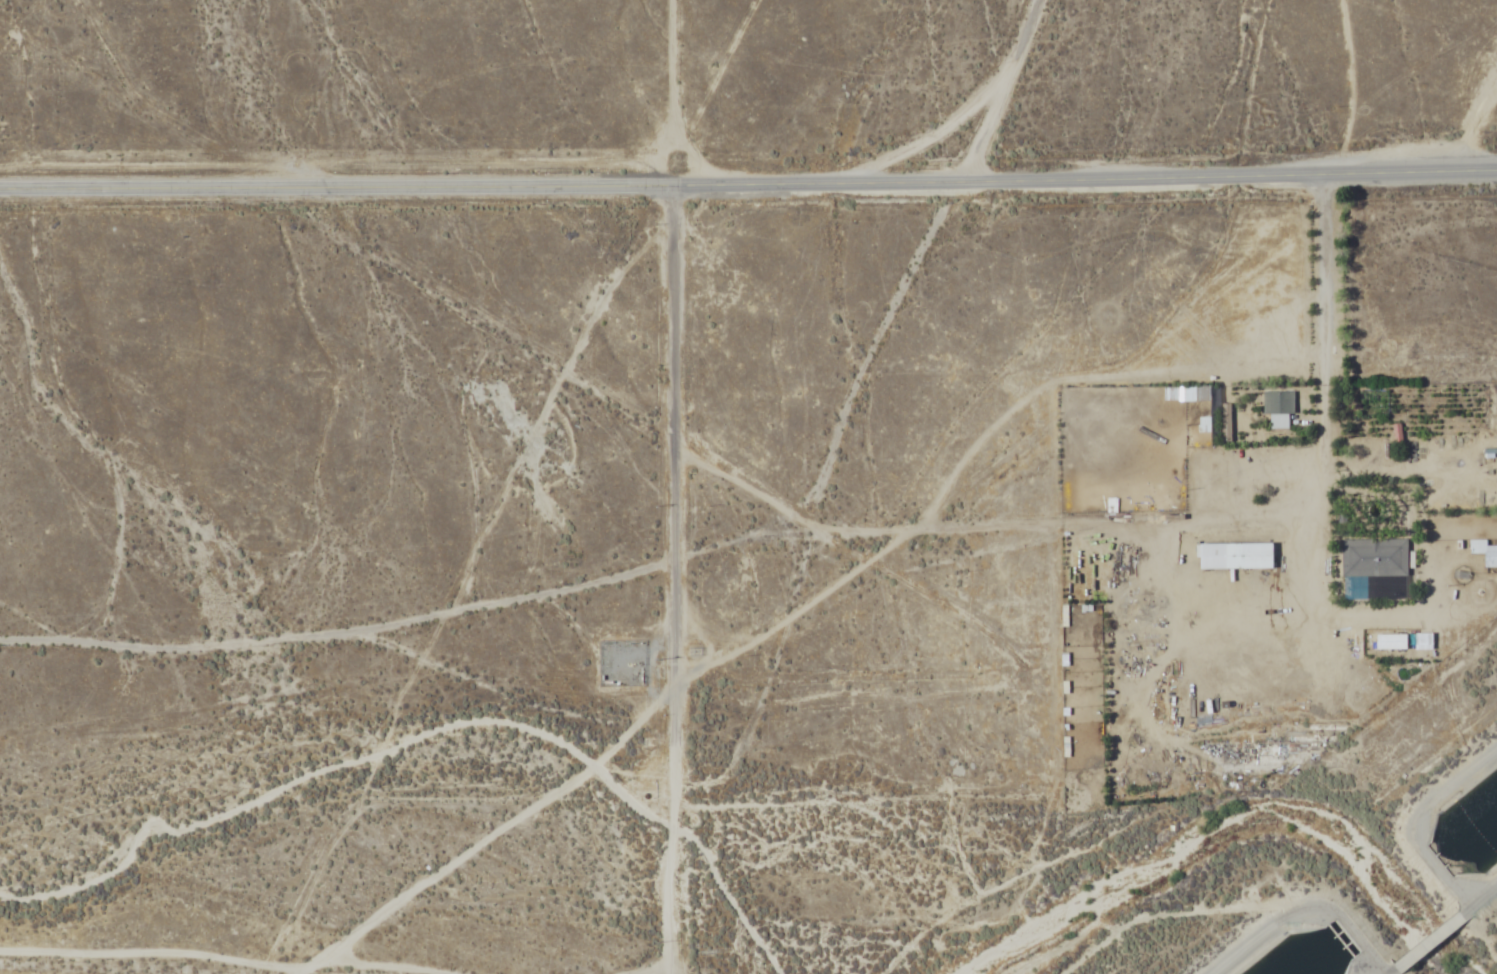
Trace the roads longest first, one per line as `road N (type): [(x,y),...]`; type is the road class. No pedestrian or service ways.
road 1 (tertiary): [(0,193),(1496,170)]
road 2 (track): [(0,971),(309,969),(593,767),(673,686),(856,577),(871,493),(960,184)]
road 3 (residential): [(973,665),(674,441),(572,421),(257,192),(76,83),(60,0)]
road 4 (residential): [(669,187),(669,973)]
road 5 (track): [(303,973),(669,972)]
road 6 (residential): [(960,184),(1037,0)]

